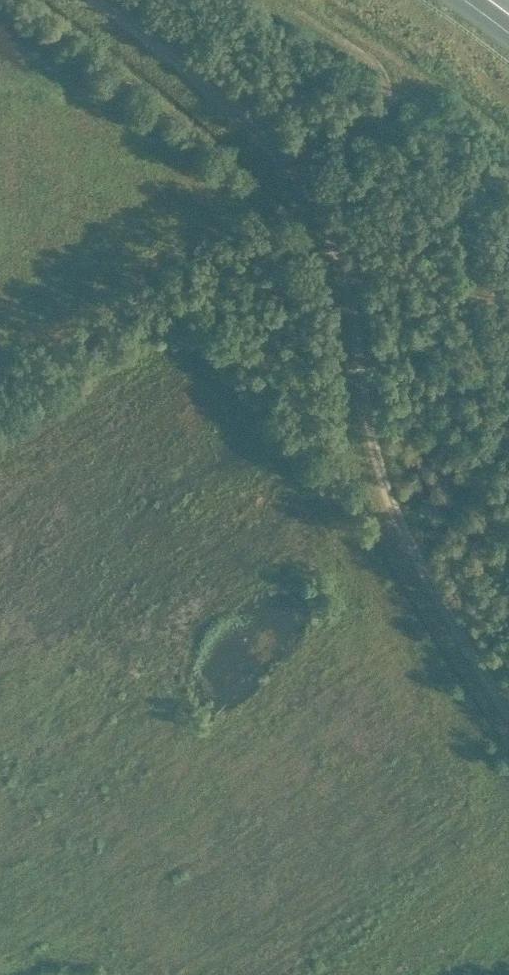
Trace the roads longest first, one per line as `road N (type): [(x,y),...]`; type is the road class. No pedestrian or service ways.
road 1 (track): [(508,717),(396,520),(363,407),(351,278),(331,229),(261,140),(189,72),(91,0)]

